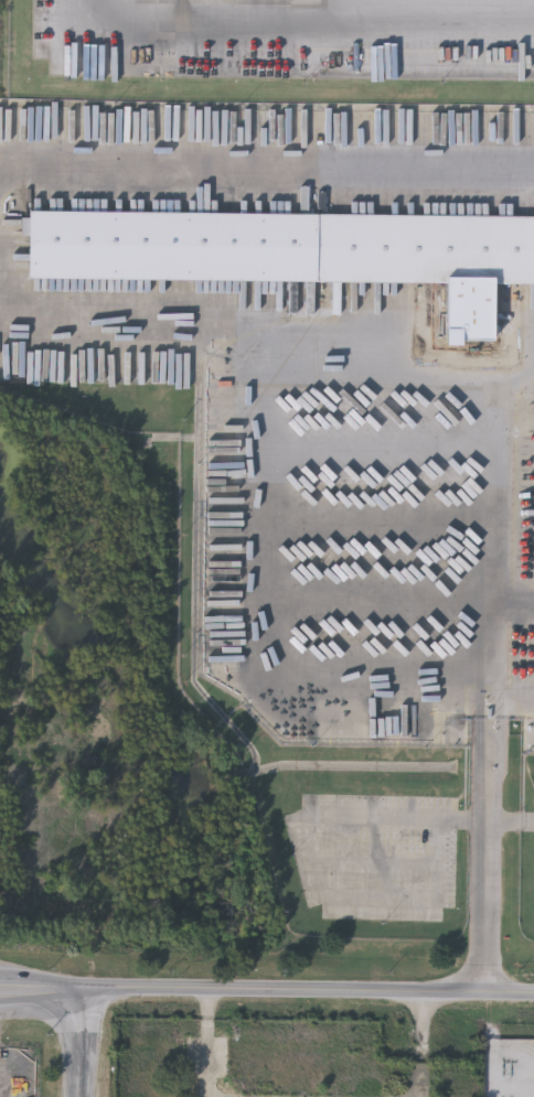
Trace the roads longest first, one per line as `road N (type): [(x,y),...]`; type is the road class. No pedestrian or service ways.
road 1 (residential): [(533,993),(83,988)]
road 2 (tertiary): [(0,1002),(83,988),(0,979)]

